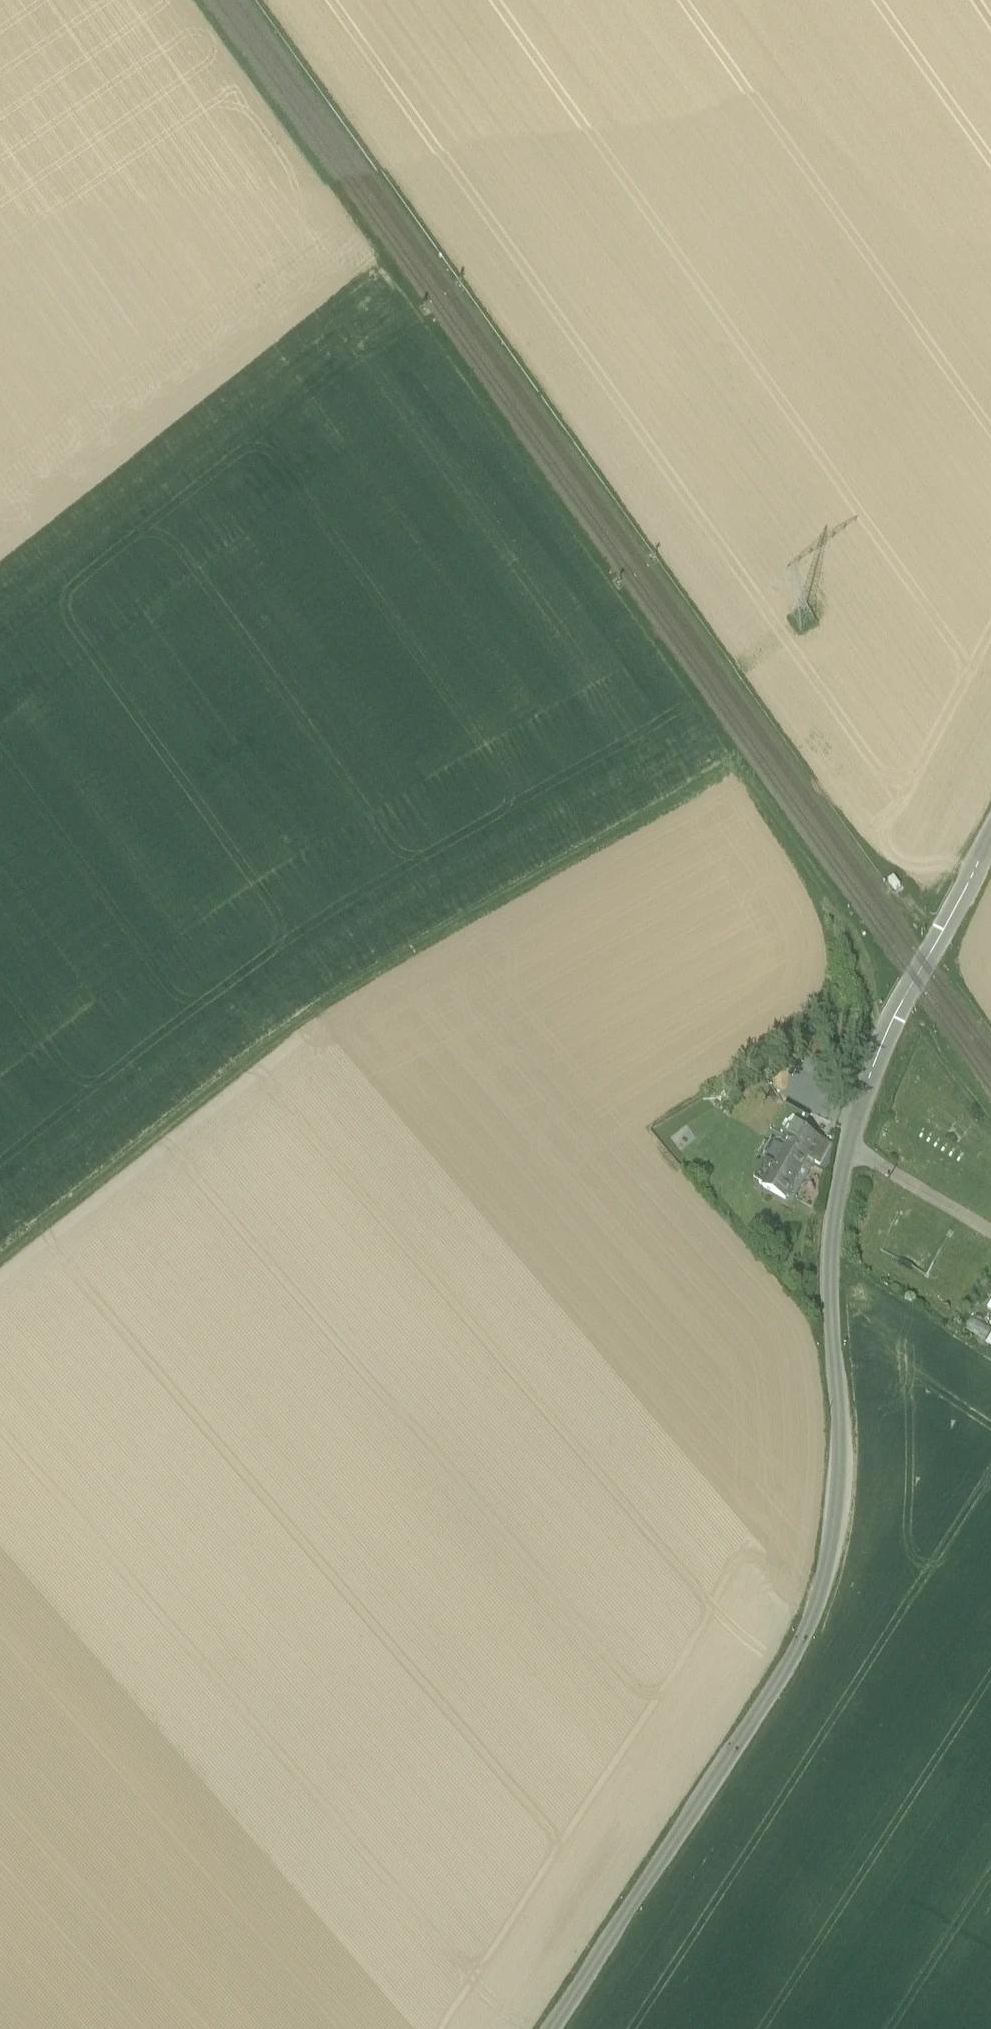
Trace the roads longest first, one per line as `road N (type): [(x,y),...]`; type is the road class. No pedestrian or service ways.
road 1 (unclassified): [(990,840),(881,1056),(847,1147),(827,1252),(842,1463),(810,1633),(553,2028)]

